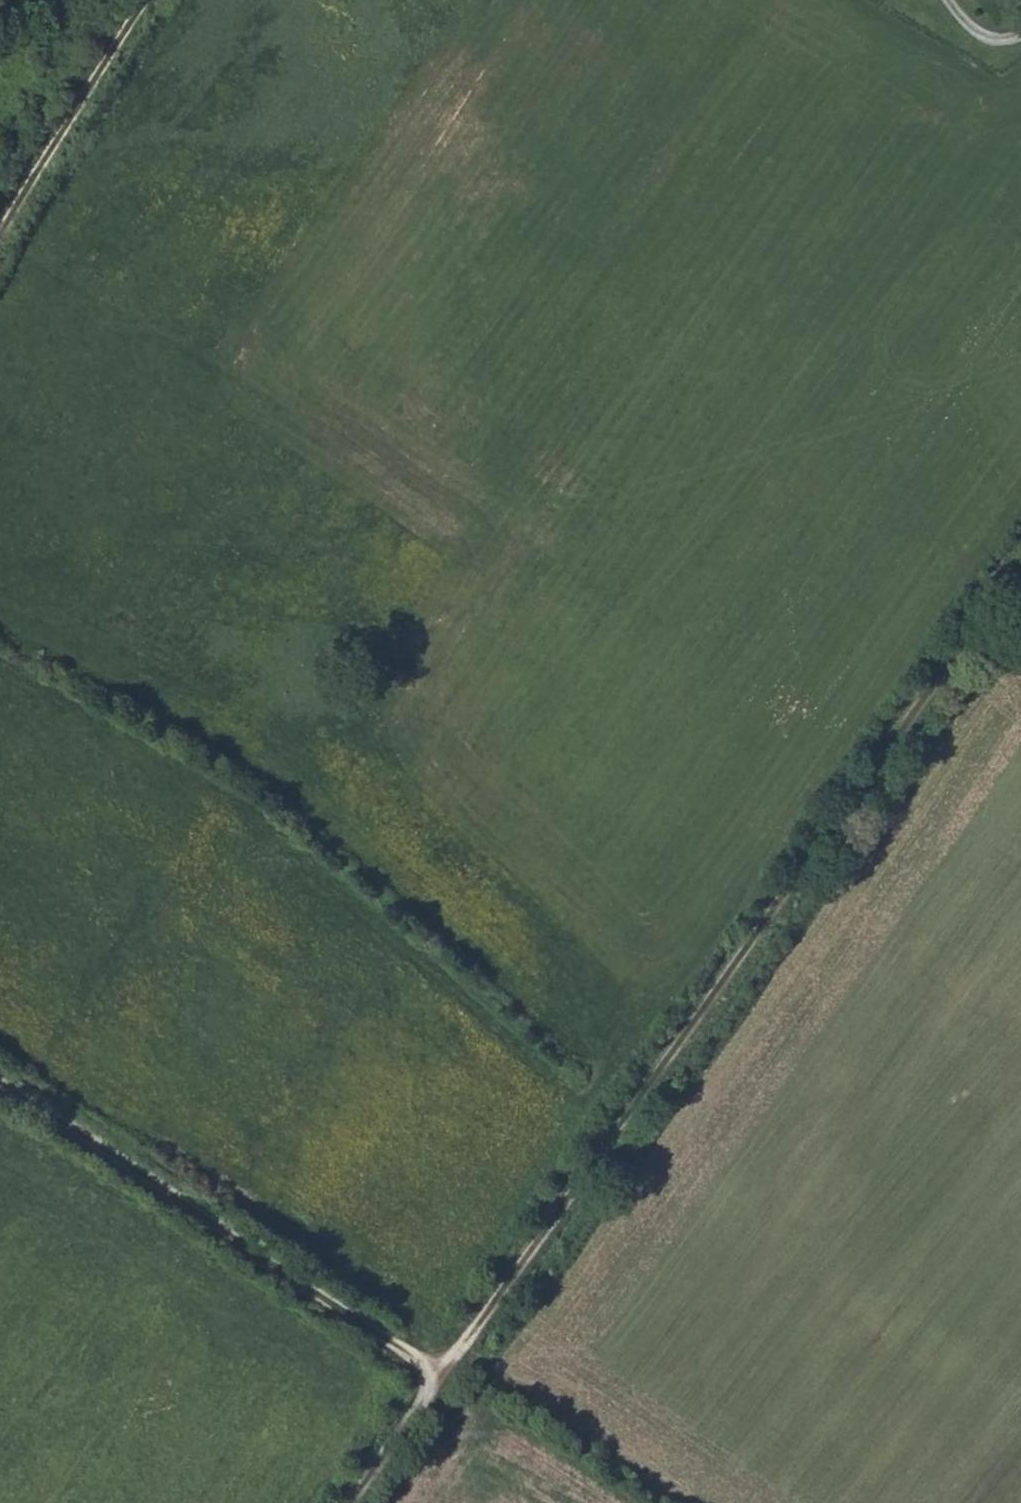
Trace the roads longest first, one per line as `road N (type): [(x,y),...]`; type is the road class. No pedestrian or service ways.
road 1 (track): [(350,1502),(1020,559)]
road 2 (track): [(0,1083),(438,1379)]
road 3 (track): [(146,0),(0,232)]

